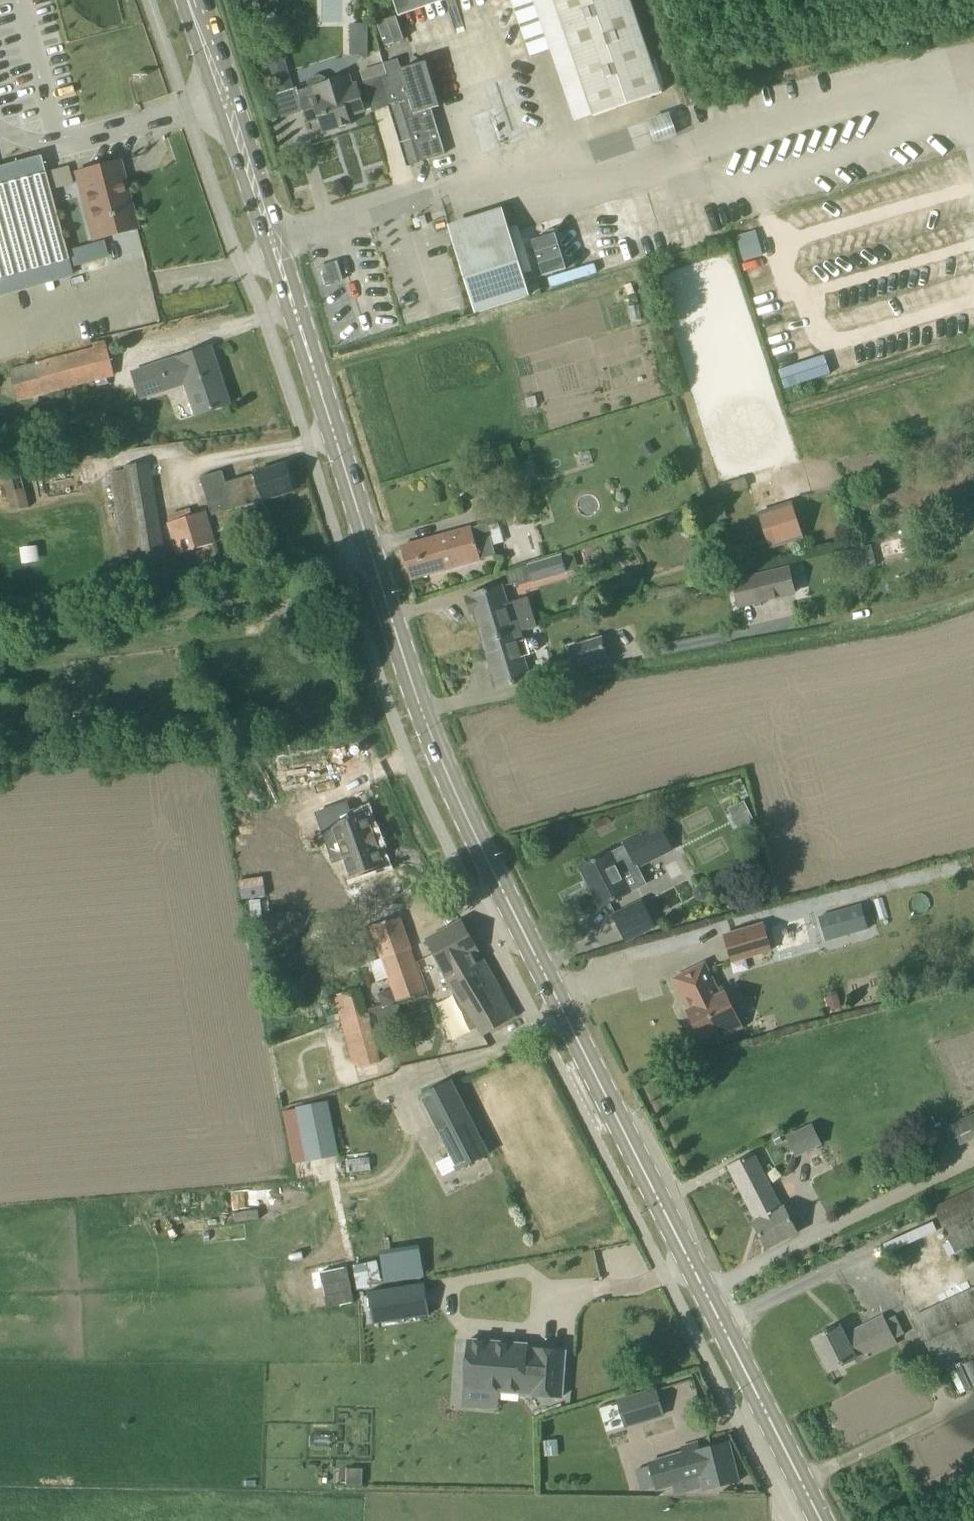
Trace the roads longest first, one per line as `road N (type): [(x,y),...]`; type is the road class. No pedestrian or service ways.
road 1 (primary): [(812,1503),(424,718),(191,0)]

